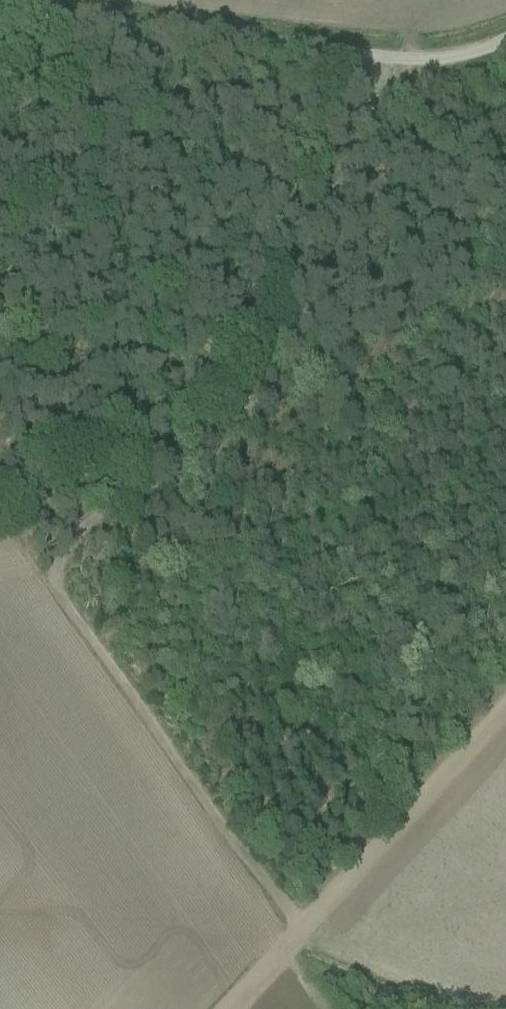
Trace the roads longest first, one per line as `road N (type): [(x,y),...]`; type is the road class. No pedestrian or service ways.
road 1 (track): [(401,60),(180,424),(32,582),(301,930)]
road 2 (unclassified): [(505,38),(454,55),(401,60),(0,10)]
road 3 (track): [(505,705),(225,1008)]

